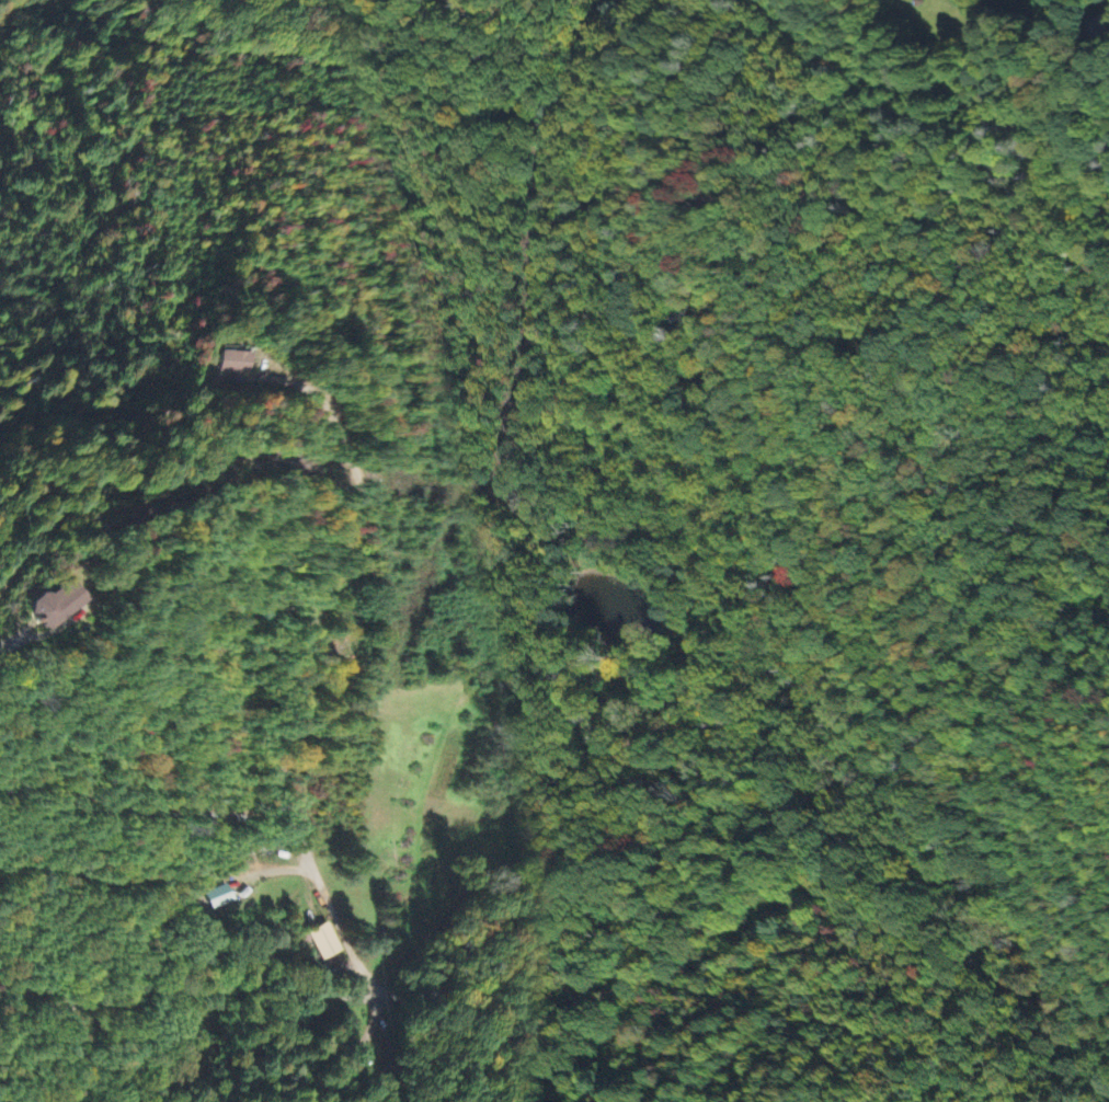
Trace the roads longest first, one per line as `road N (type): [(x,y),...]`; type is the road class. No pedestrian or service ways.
road 1 (residential): [(505,1101),(611,1057),(672,991),(820,895),(846,894),(945,941),(1030,999),(1051,994),(1056,964),(992,822),(984,770),(1018,697),(1108,614)]
road 2 (residential): [(786,911),(768,912),(707,953),(574,1002),(488,989),(402,998),(359,964),(294,830)]

